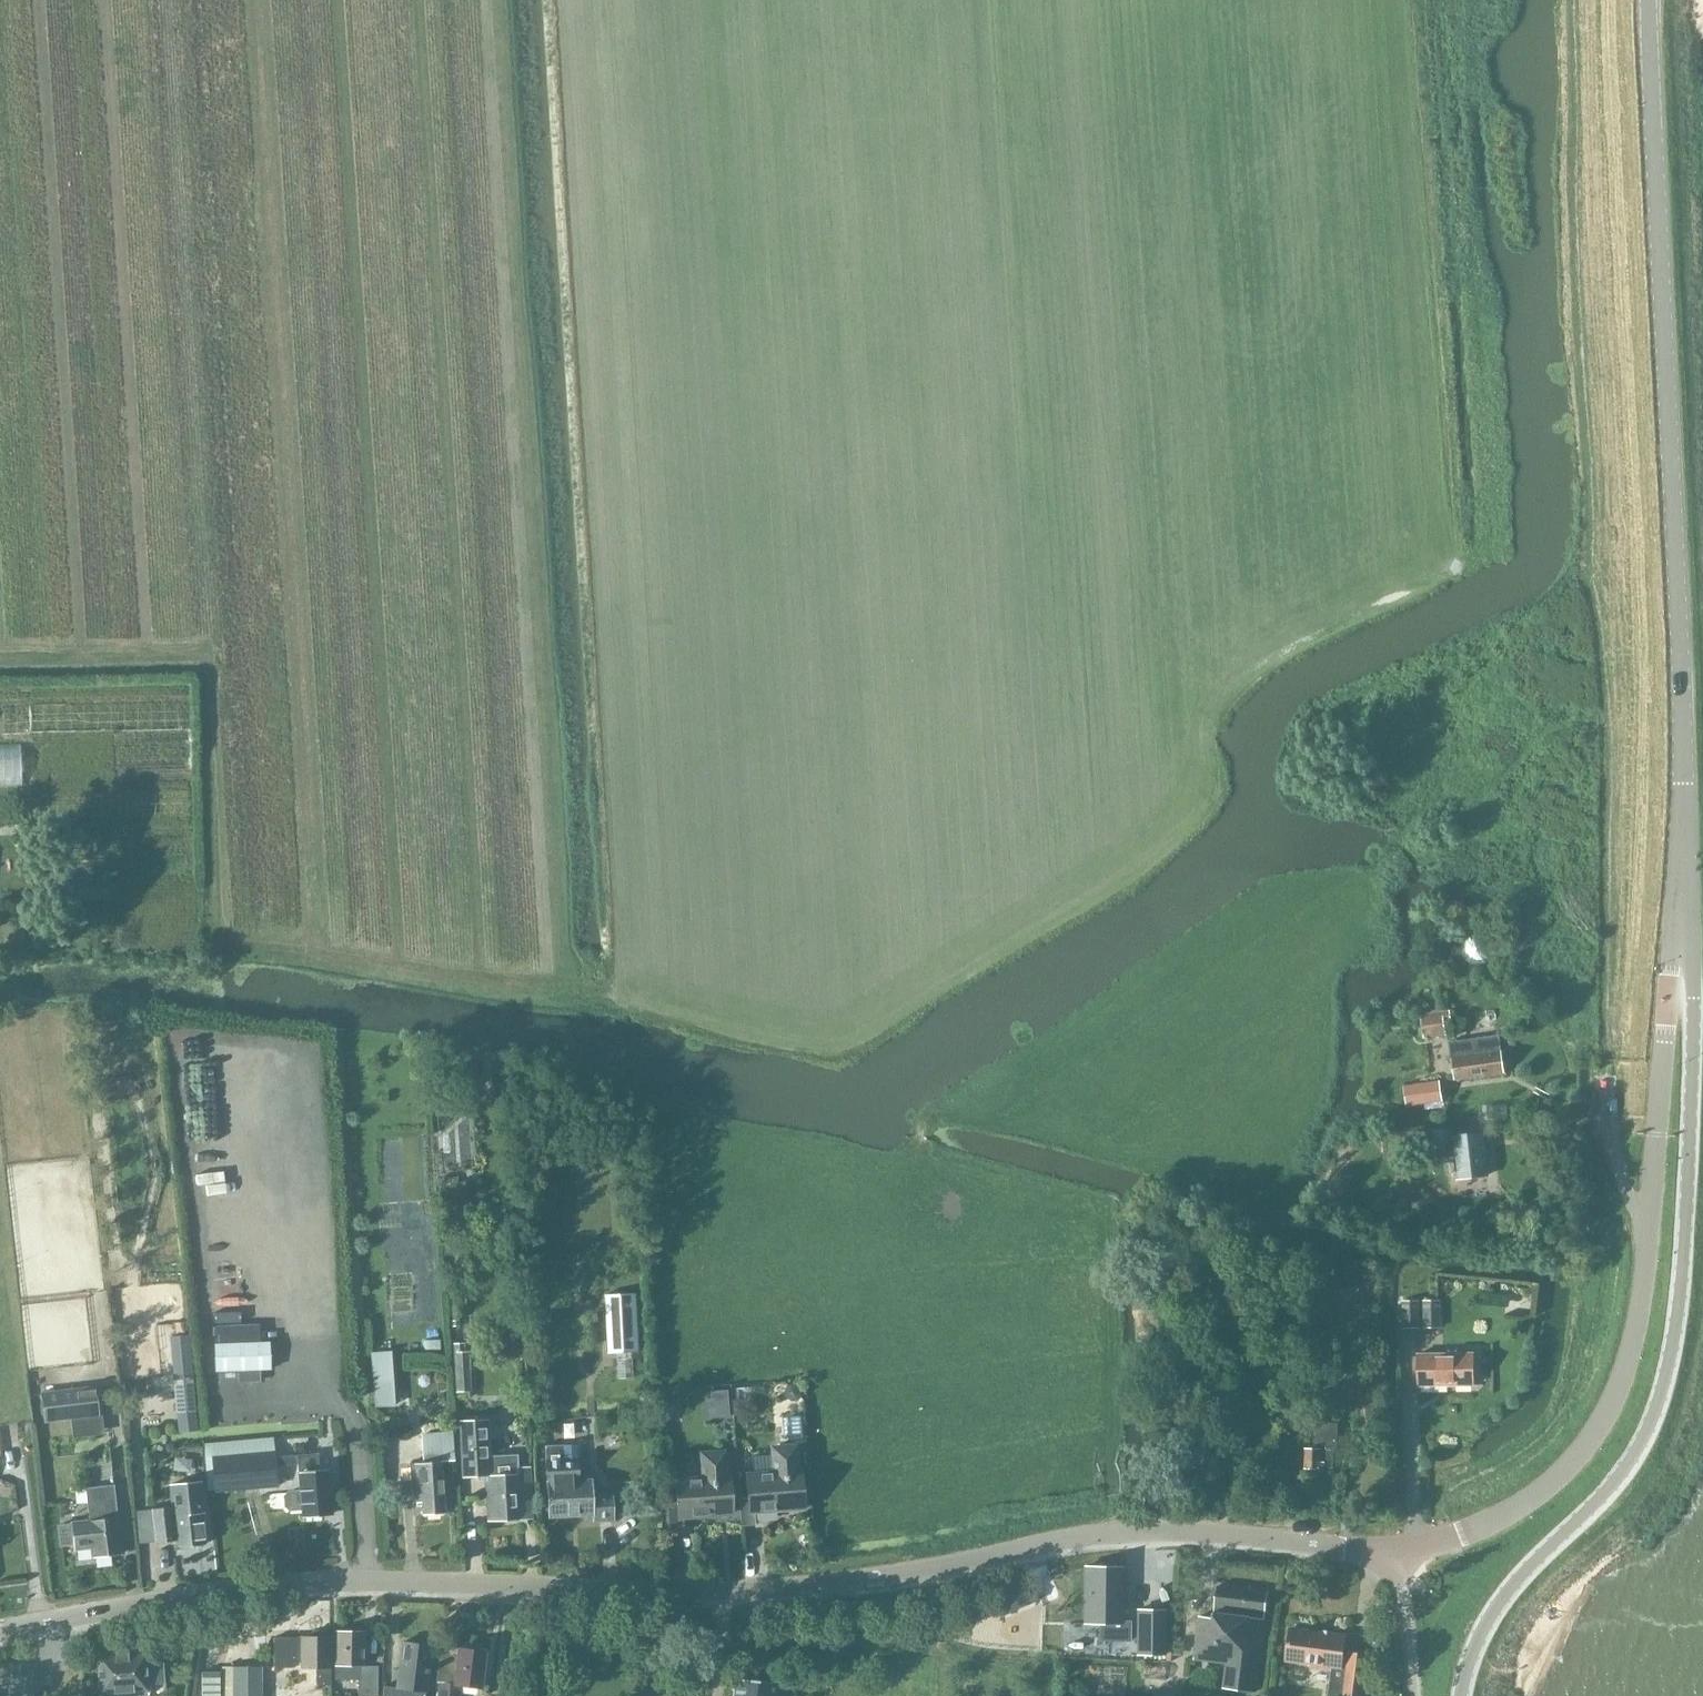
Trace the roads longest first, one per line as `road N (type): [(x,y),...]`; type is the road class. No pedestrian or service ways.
road 1 (tertiary): [(0,1630),(313,1584),(840,1587),(1086,1537),(1147,1533),(1398,1553)]
road 2 (tertiary): [(1462,1695),(1487,1622),(1629,1461),(1670,1366),(1682,1292),(1695,1001),(1684,847)]
road 3 (tertiary): [(1684,847),(1651,0)]
road 4 (tertiary): [(1398,1553),(1462,1535),(1548,1484),(1590,1438),(1625,1371),(1644,1289),(1684,847)]
road 5 (tertiary): [(1415,1695),(1398,1553)]

